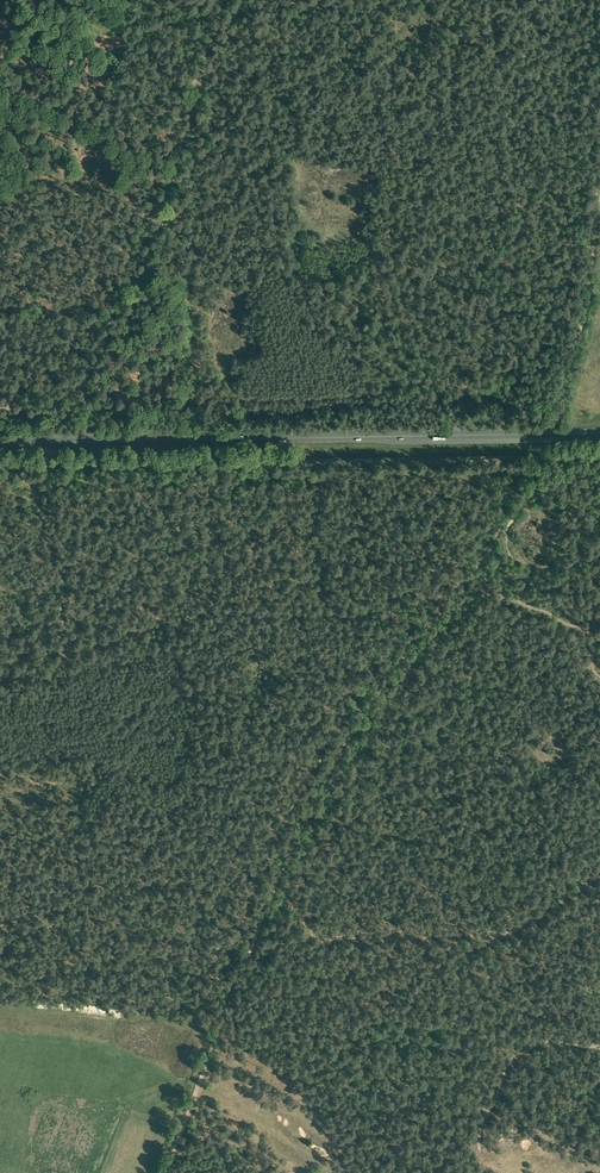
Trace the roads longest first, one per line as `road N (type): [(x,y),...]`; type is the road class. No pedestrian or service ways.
road 1 (primary): [(0,442),(599,433)]
road 2 (unclassified): [(545,458),(0,460)]
road 3 (track): [(223,0),(131,298),(96,441)]
road 4 (track): [(275,889),(361,719),(481,565)]
road 5 (track): [(162,1172),(275,889)]
road 6 (track): [(599,195),(583,312),(562,387)]
road 7 (track): [(481,565),(537,477),(547,434)]

